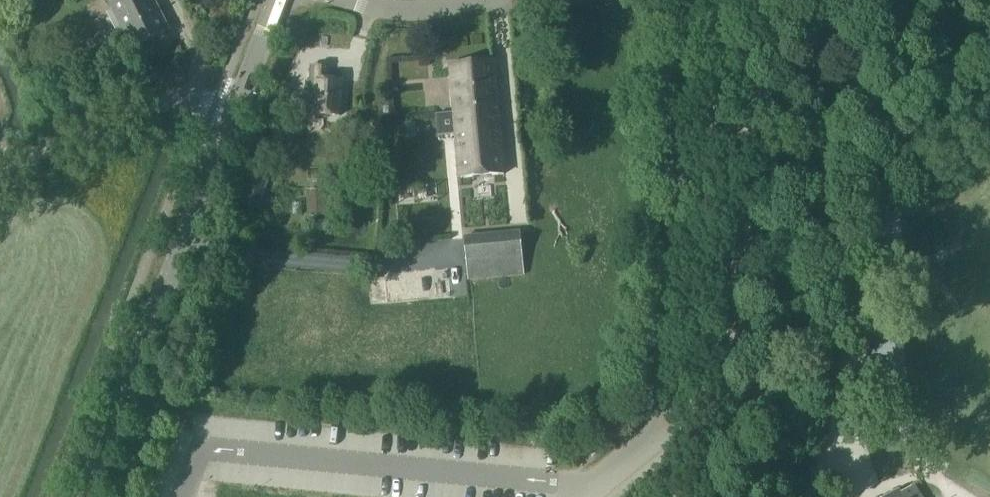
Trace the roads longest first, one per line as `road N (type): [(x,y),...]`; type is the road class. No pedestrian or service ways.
road 1 (tertiary): [(81,496),(235,112)]
road 2 (unclassified): [(0,168),(177,95),(235,112)]
road 3 (tertiary): [(235,112),(283,0)]

